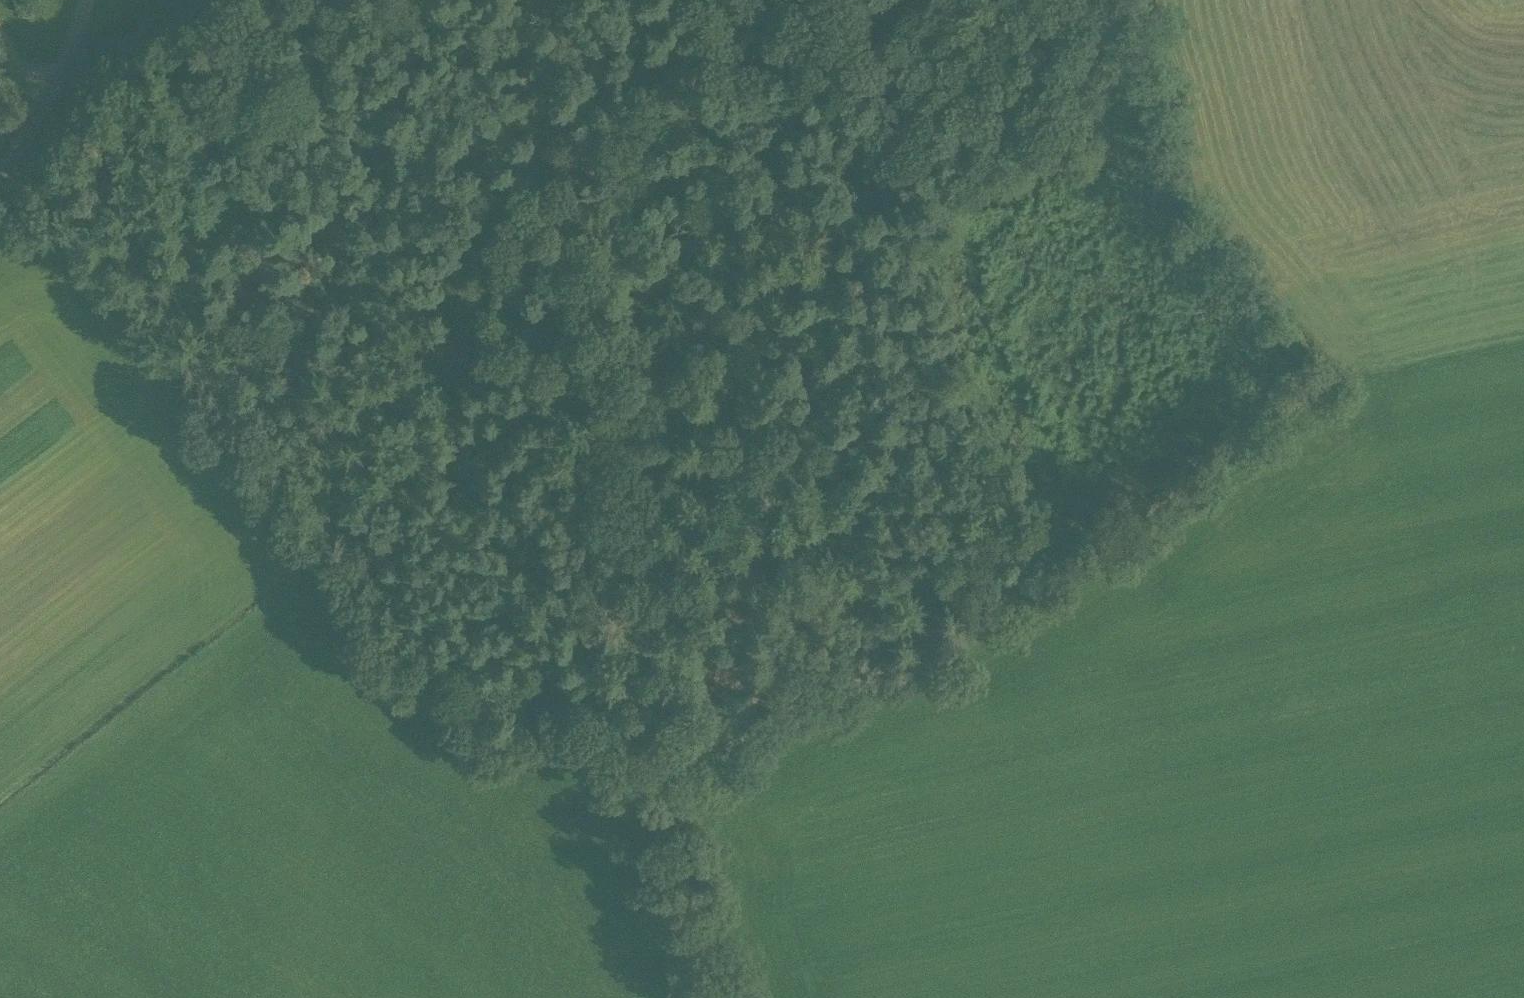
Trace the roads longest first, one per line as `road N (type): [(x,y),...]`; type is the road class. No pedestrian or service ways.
road 1 (unclassified): [(0,172),(66,59),(85,0)]

